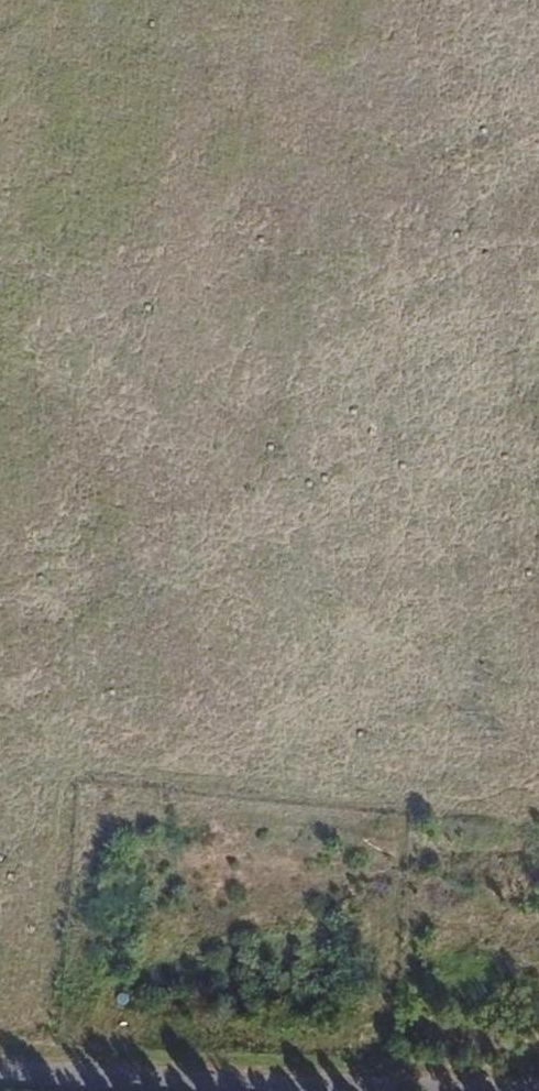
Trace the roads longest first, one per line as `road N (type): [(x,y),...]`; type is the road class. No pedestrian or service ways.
road 1 (unclassified): [(457,1090),(0,1073)]

